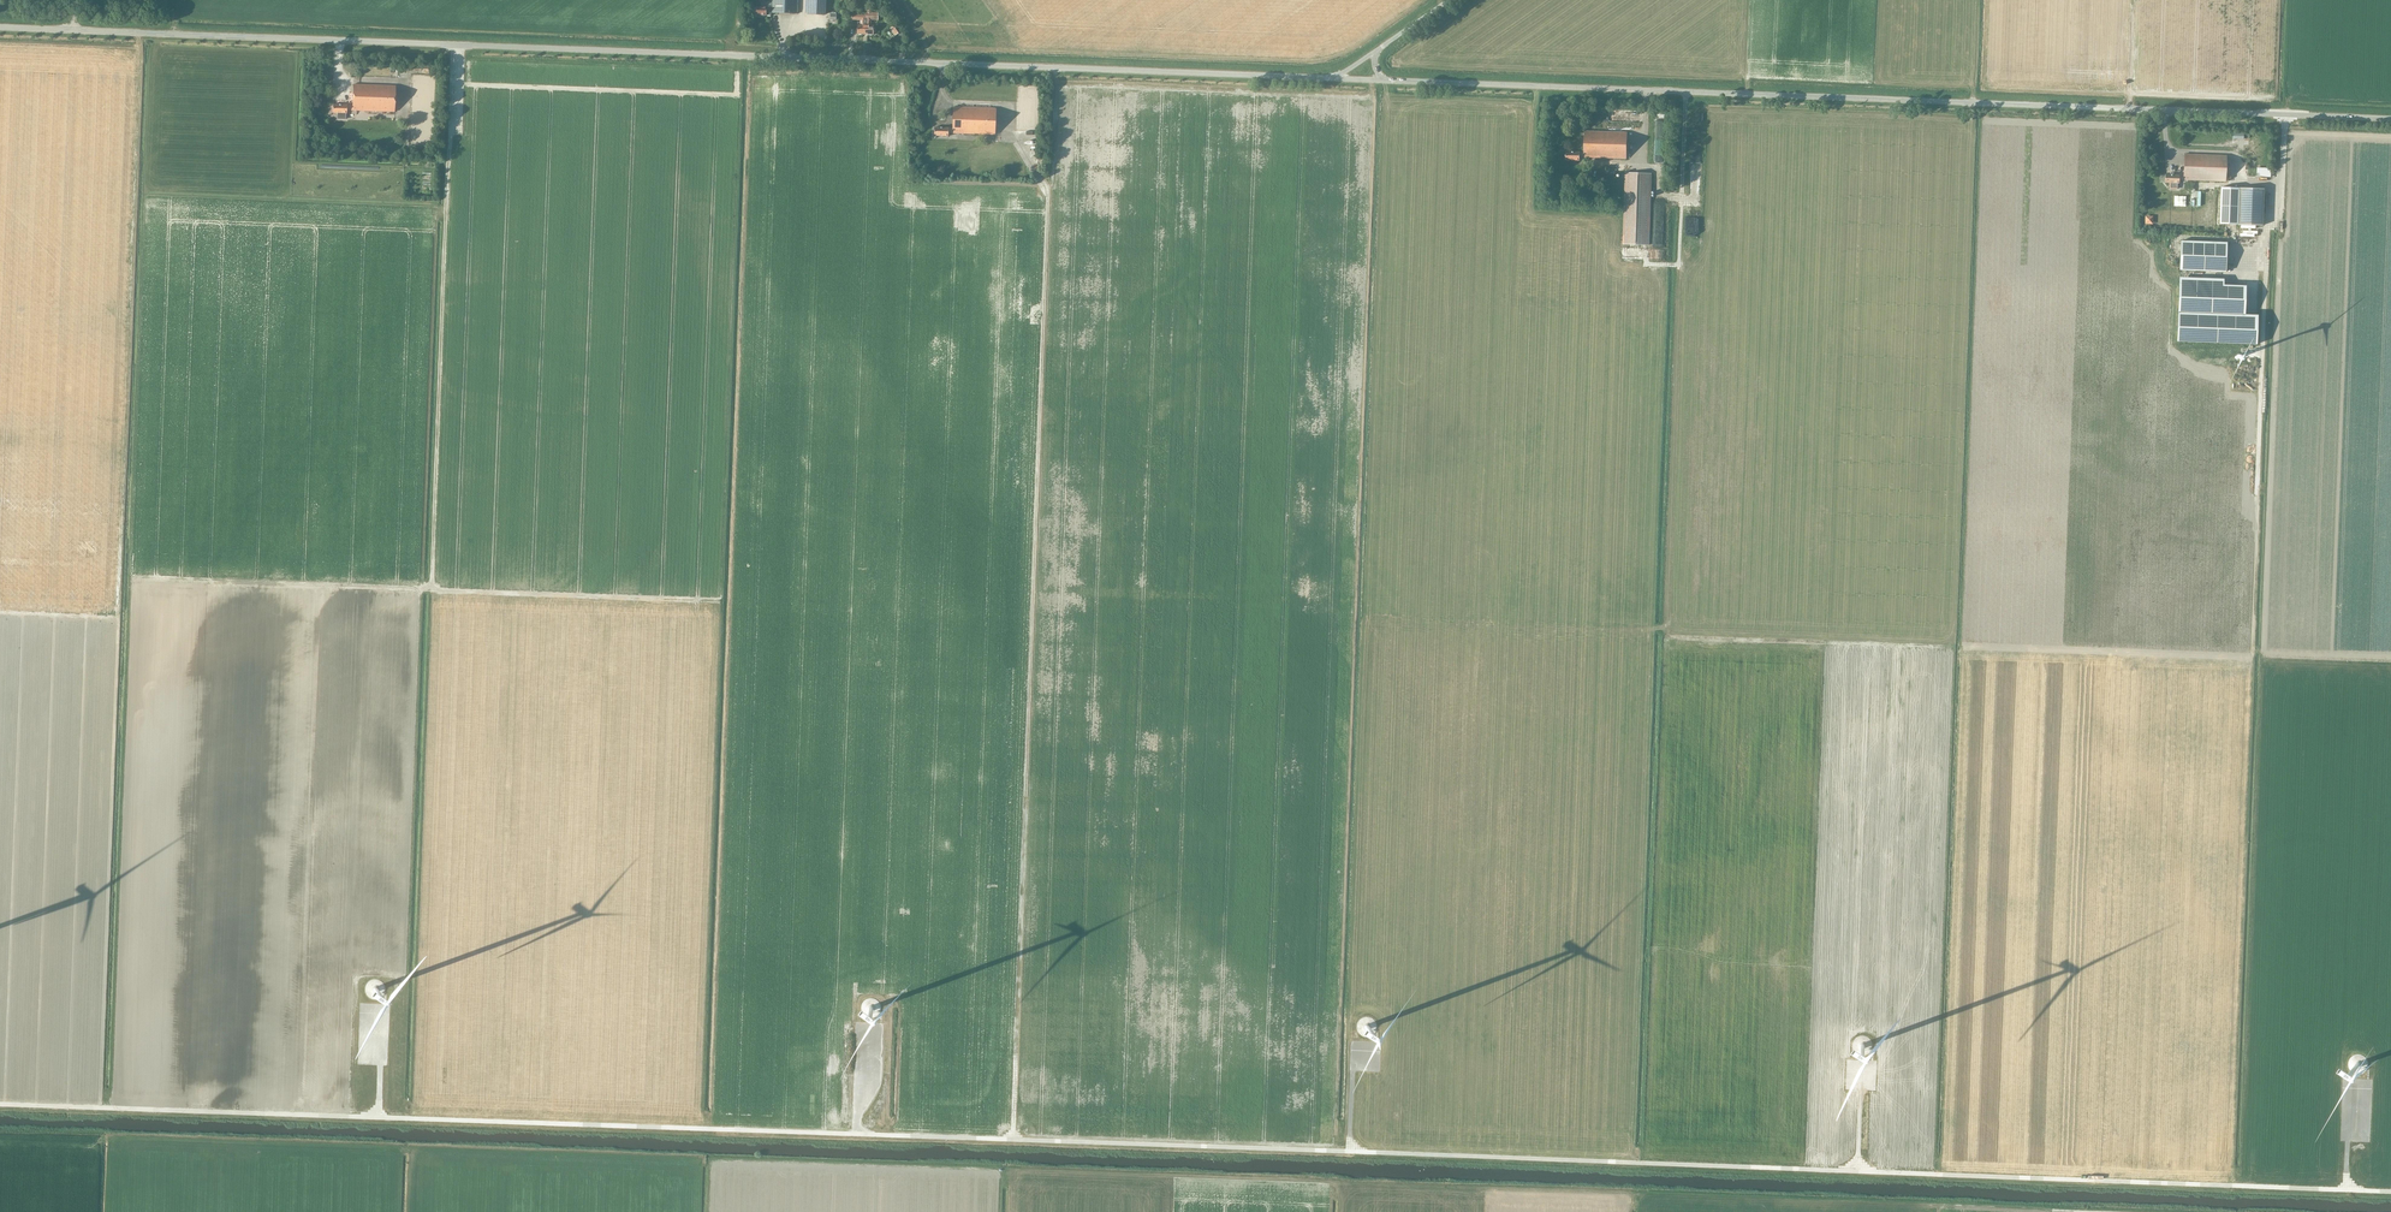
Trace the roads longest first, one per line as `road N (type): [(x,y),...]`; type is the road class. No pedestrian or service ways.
road 1 (unclassified): [(1335,79),(0,29)]
road 2 (unclassified): [(2390,120),(1385,81)]

